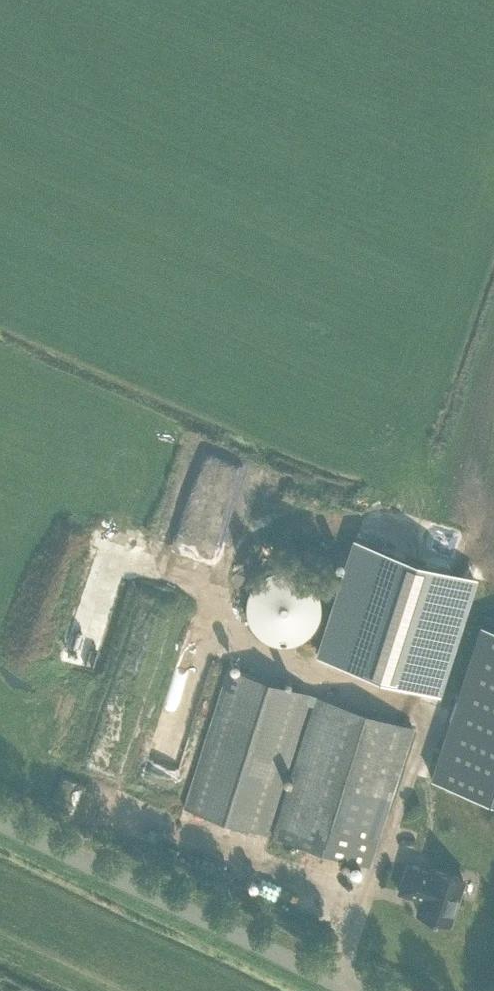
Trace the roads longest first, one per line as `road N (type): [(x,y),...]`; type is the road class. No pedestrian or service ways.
road 1 (unclassified): [(326,990),(0,836)]

